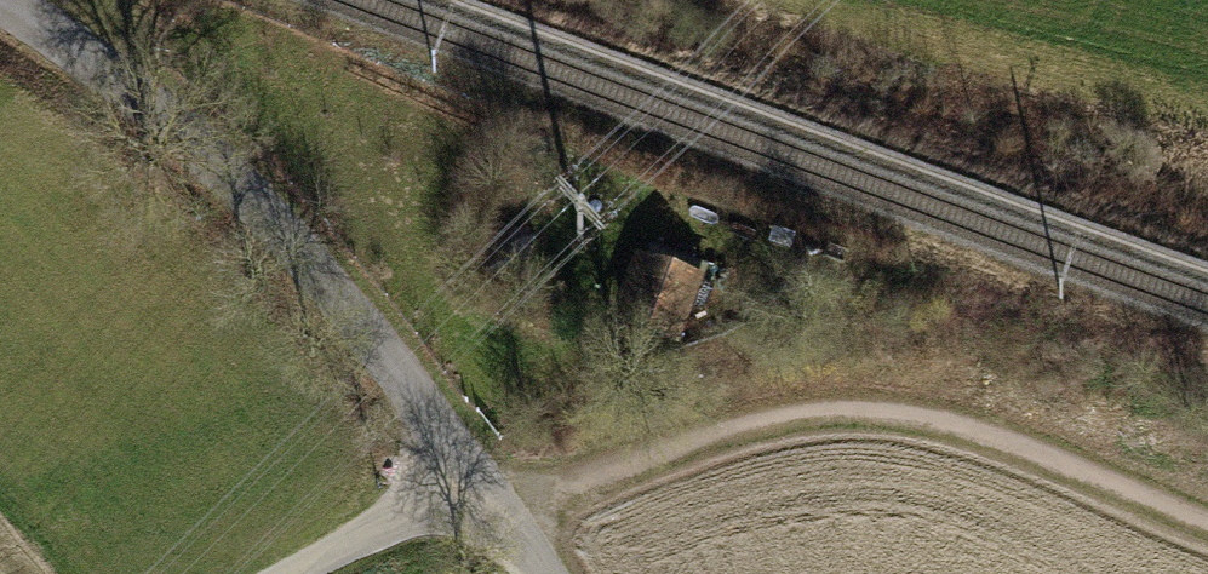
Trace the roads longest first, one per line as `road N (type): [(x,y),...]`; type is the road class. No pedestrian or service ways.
road 1 (unclassified): [(3,0),(96,51),(230,155),(477,481),(535,573)]
road 2 (track): [(504,522),(758,410),(853,407),(966,437),(1207,532)]
road 3 (track): [(749,0),(1207,124)]
road 4 (track): [(290,573),(477,481)]

